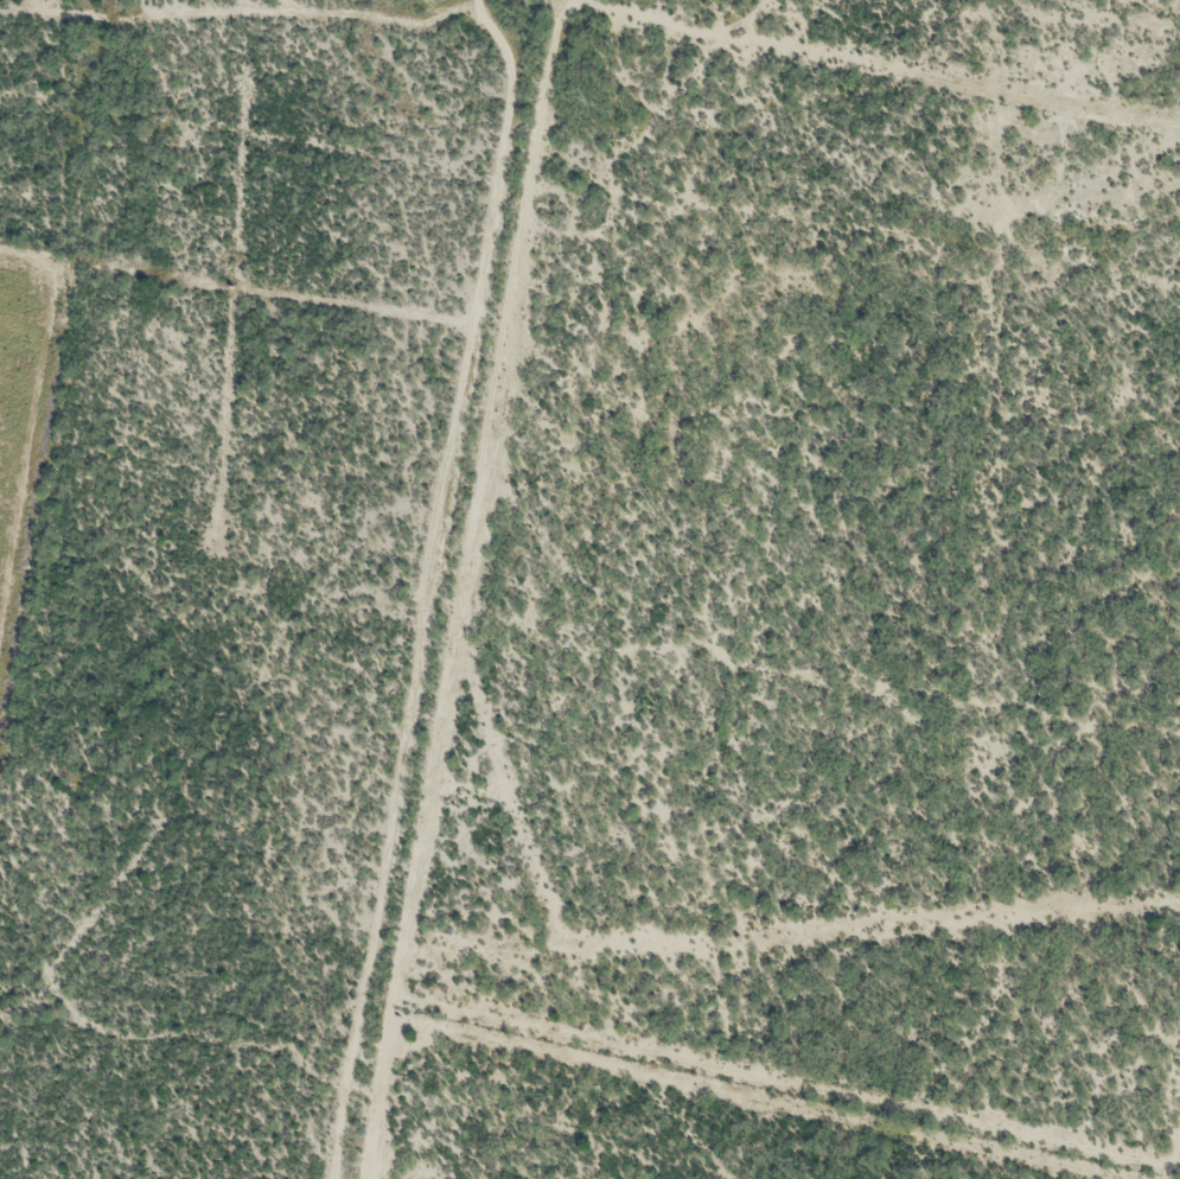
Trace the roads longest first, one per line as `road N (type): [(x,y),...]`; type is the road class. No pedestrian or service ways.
road 1 (residential): [(135,0),(0,857)]

